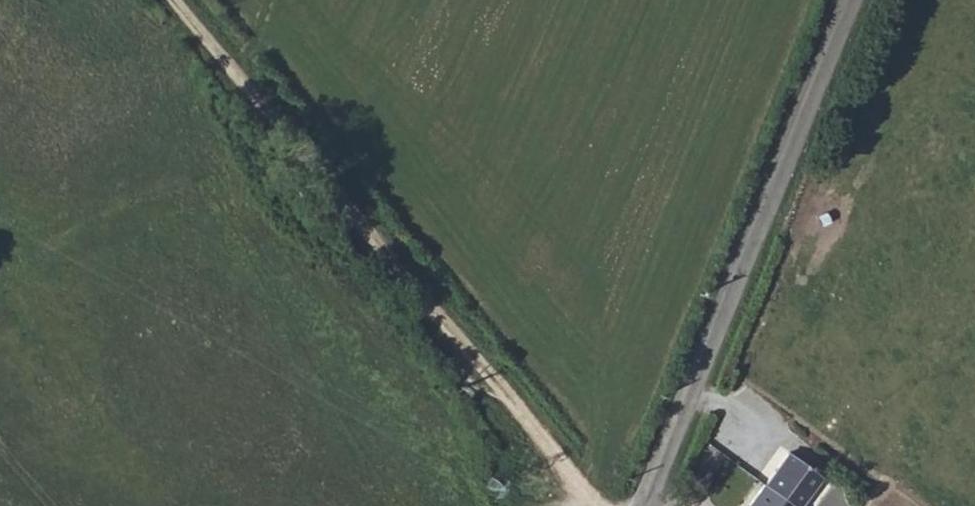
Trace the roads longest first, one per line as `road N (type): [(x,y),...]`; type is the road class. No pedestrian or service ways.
road 1 (track): [(177,0),(600,505)]
road 2 (unclassified): [(642,505),(850,0)]

